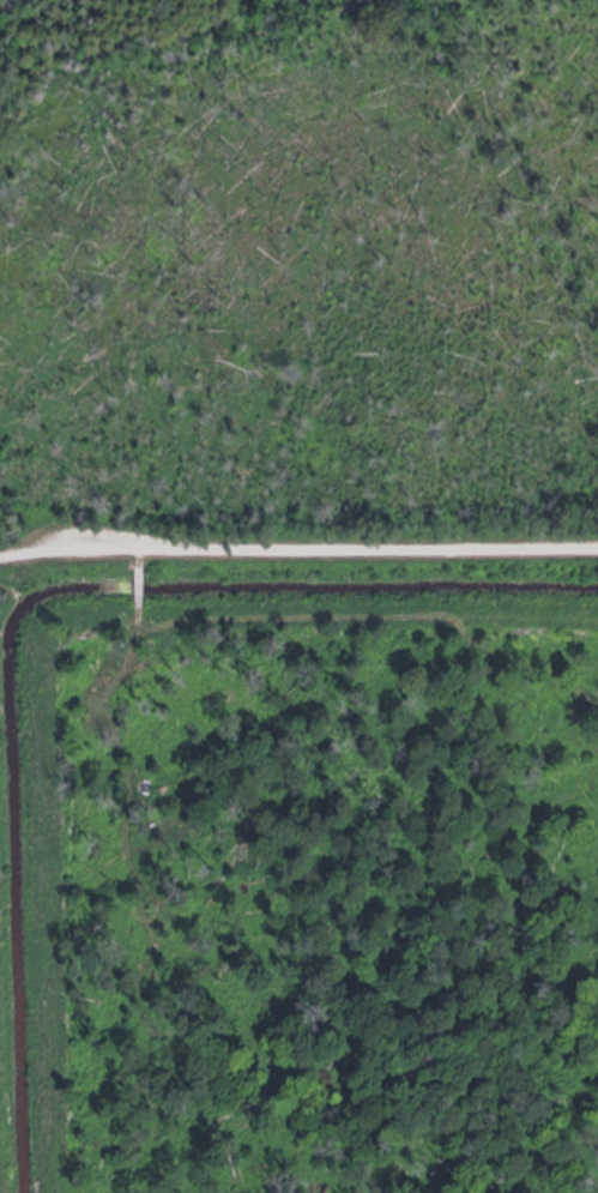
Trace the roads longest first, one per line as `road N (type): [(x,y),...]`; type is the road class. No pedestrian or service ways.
road 1 (residential): [(597,547),(71,548),(0,558)]

